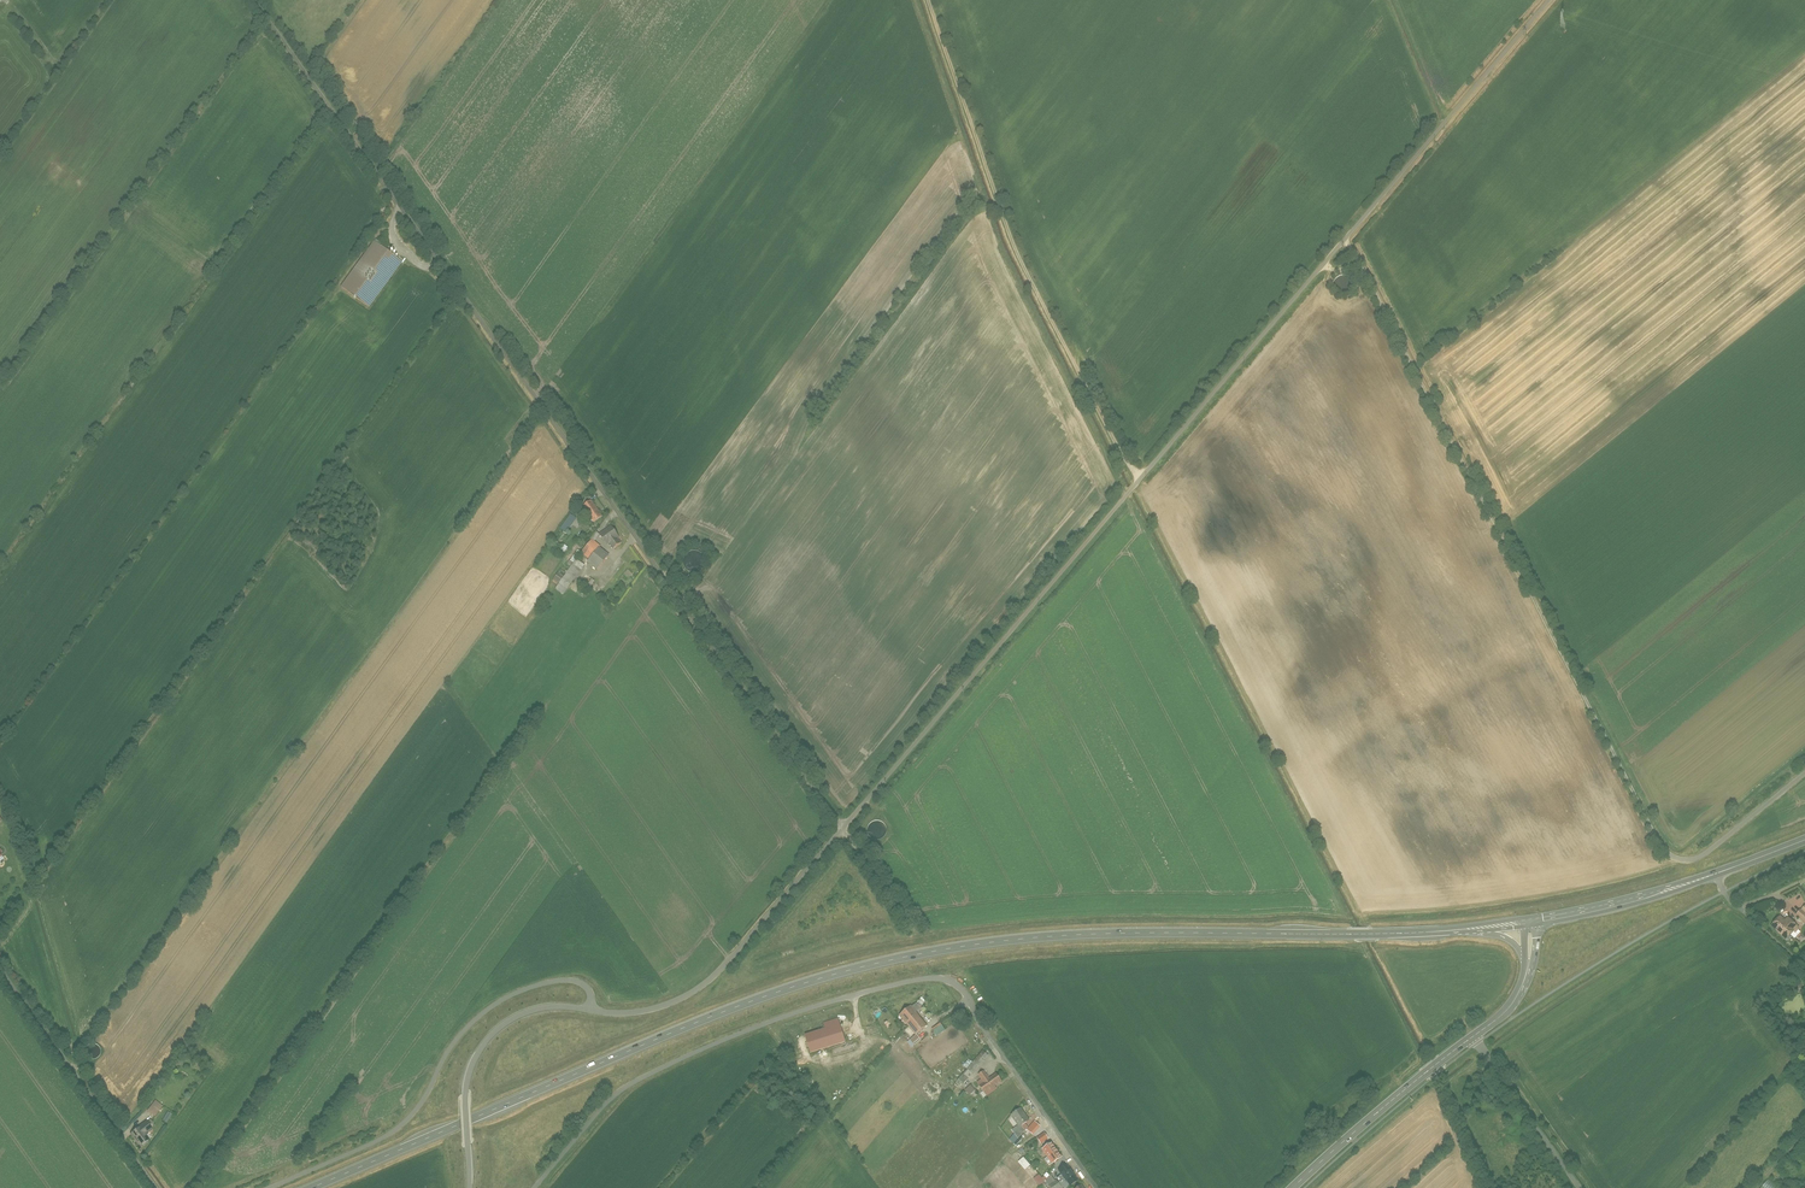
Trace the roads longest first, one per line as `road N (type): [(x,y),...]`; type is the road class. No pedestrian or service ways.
road 1 (primary): [(310,1187),(715,1015),(913,954),(1066,935),(1475,930)]
road 2 (unclassified): [(843,829),(1550,0)]
road 3 (residential): [(843,829),(252,0)]
road 4 (track): [(1804,773),(1708,854),(1691,864),(1666,857),(1347,238)]
road 5 (track): [(928,0),(1019,256),(1139,481)]
road 6 (unclassified): [(535,1187),(612,1096),(643,1073),(843,997),(929,980),(955,985)]
road 7 (residential): [(270,1187),(393,1132),(423,1102),(459,1037),(504,1000),(576,981),(590,992),(592,1011)]
road 8 (unclassified): [(592,1011),(651,1010),(706,986),(843,829)]
road 9 (primary): [(1804,841),(1678,888),(1528,922)]
road 10 (residential): [(0,966),(155,1187)]
road 11 (residential): [(1098,1187),(955,985)]
road 12 (unclassified): [(1580,1187),(1473,1037)]
road 13 (tertiary): [(1425,1074),(1293,1187)]
road 14 (unclassified): [(467,1097),(480,1055),(511,1022),(548,1008),(592,1011)]

